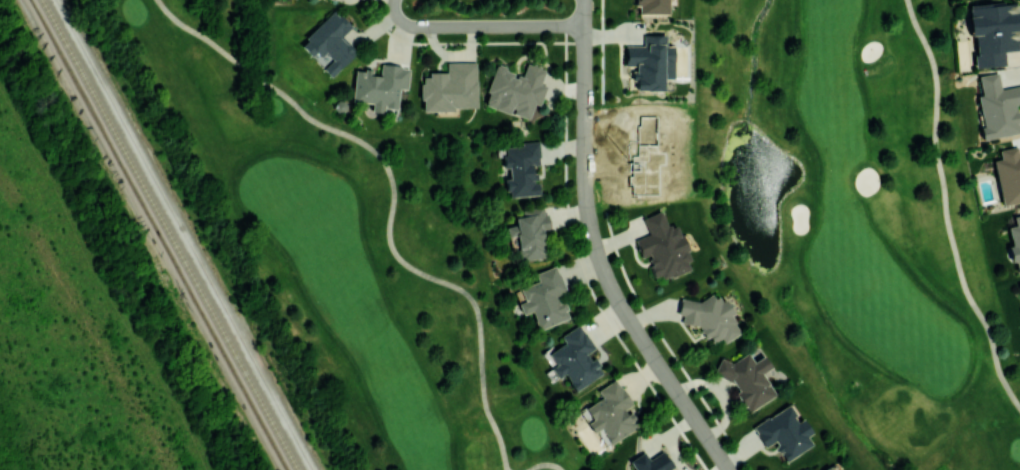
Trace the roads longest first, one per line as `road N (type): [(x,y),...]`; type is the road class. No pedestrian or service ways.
road 1 (residential): [(584,0),(585,186),(595,246),(618,301),(729,469)]
road 2 (track): [(0,80),(208,469)]
road 3 (residential): [(584,26),(415,25),(400,19),(394,0)]

